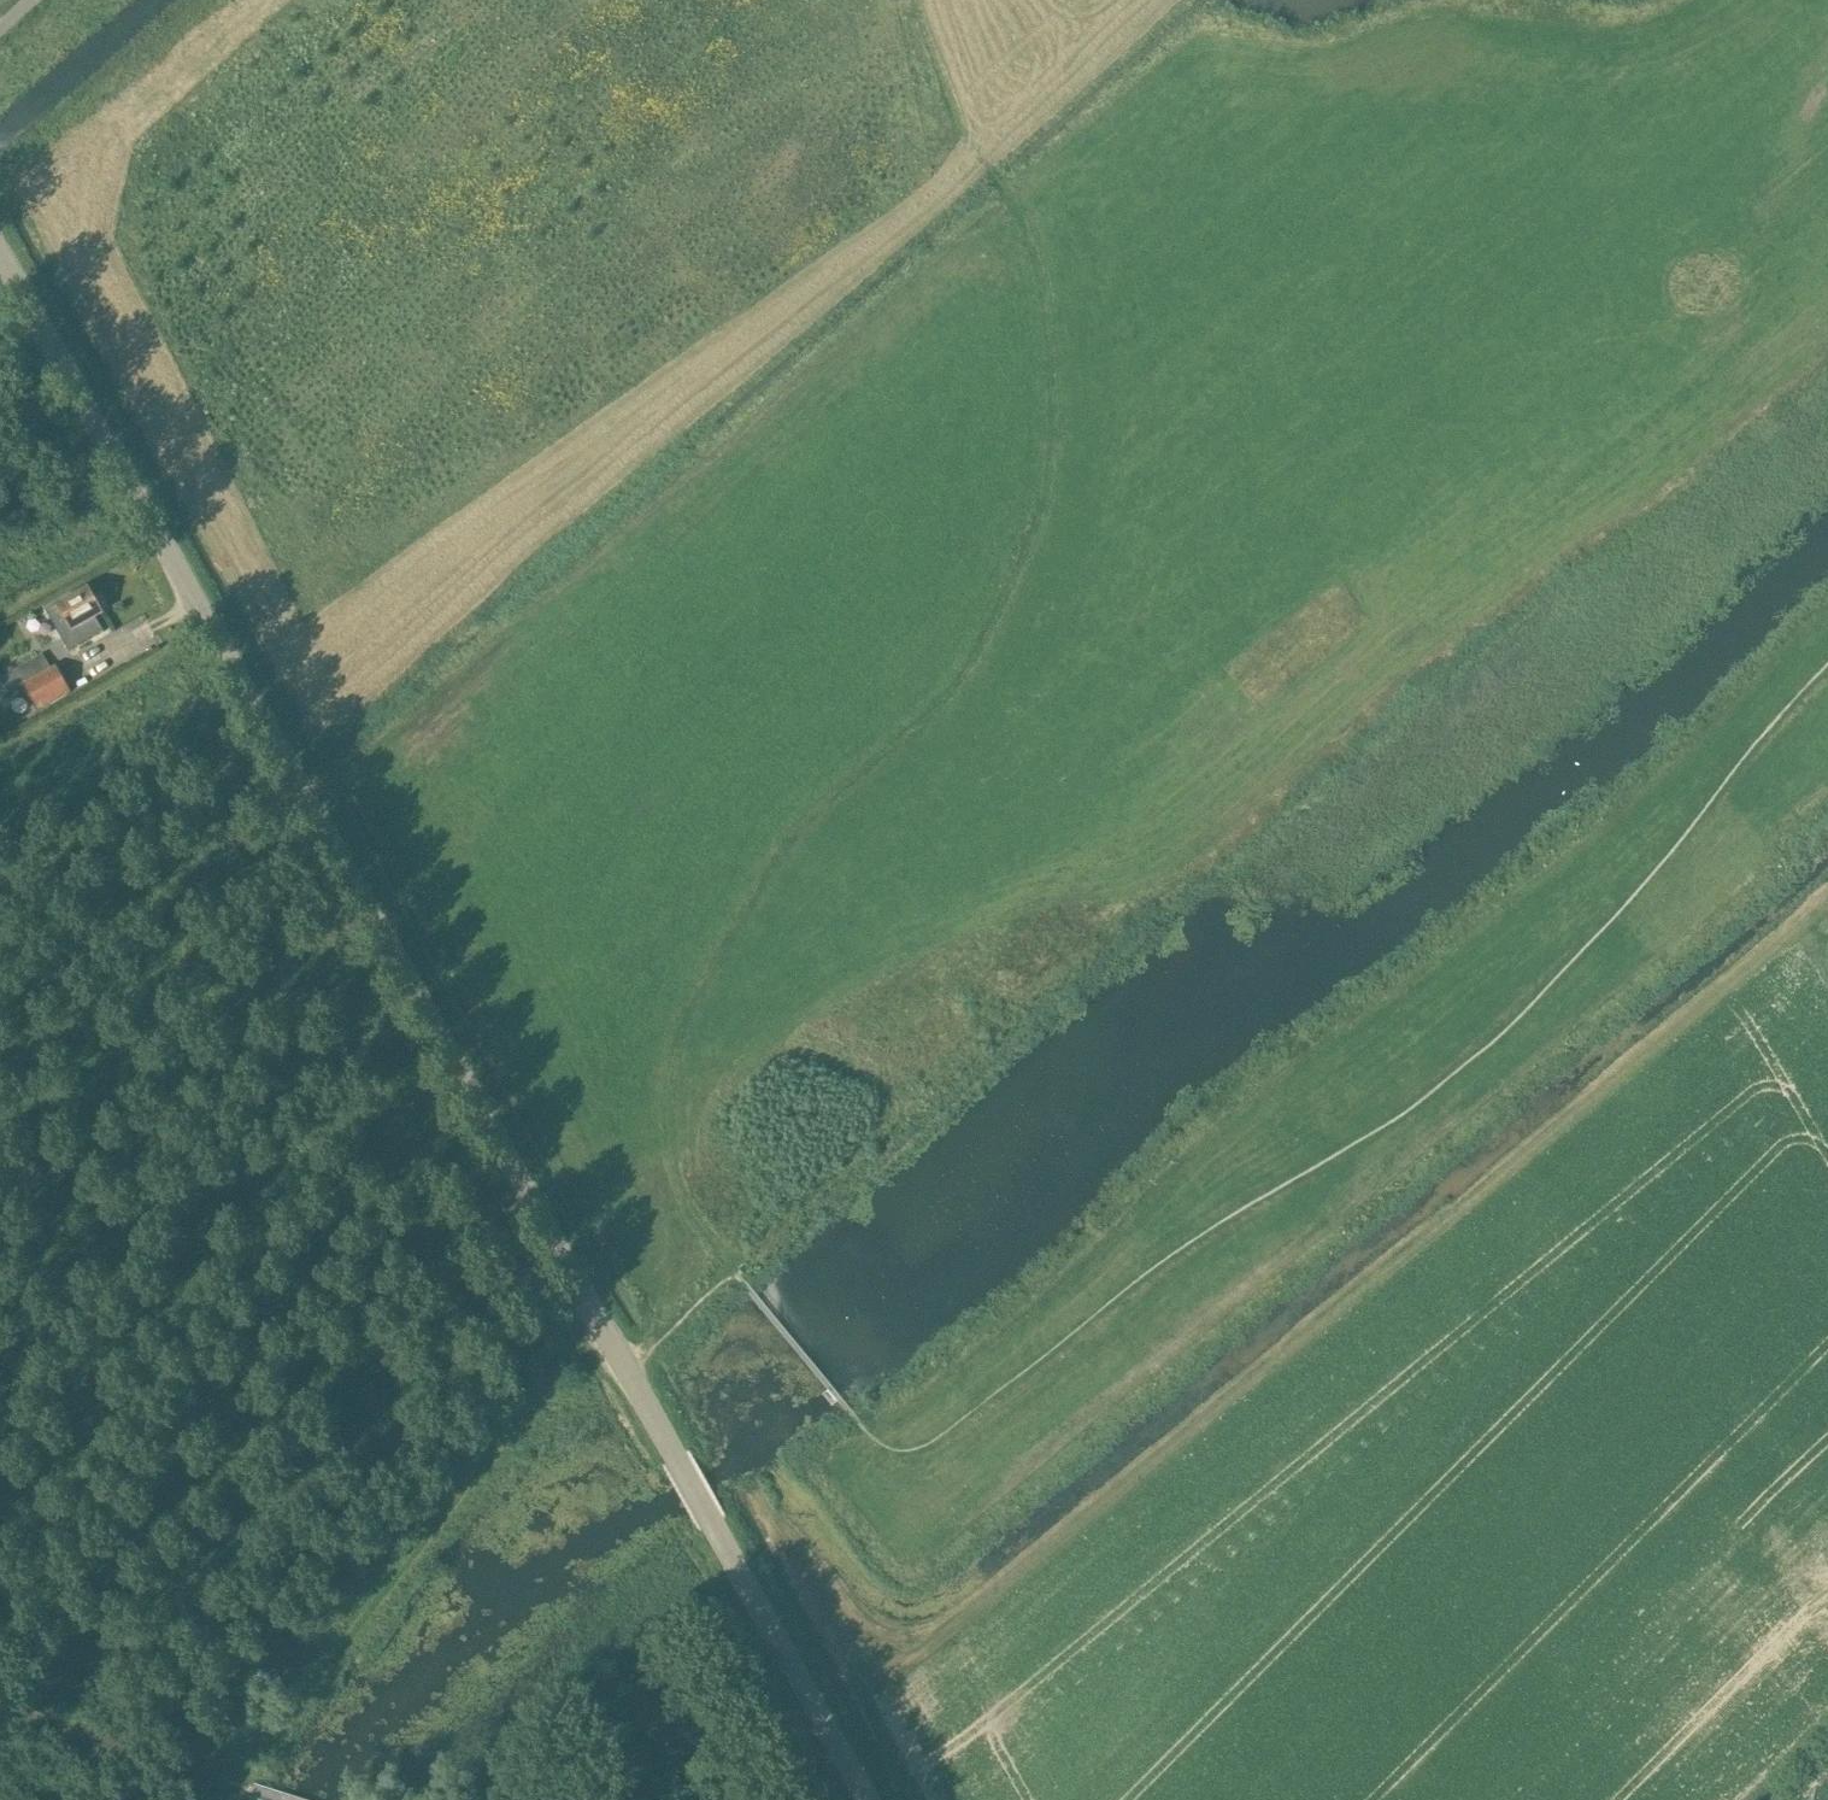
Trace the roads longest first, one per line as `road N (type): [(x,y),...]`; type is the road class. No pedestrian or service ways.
road 1 (tertiary): [(867,1799),(0,250)]
road 2 (track): [(0,1708),(237,1784)]

